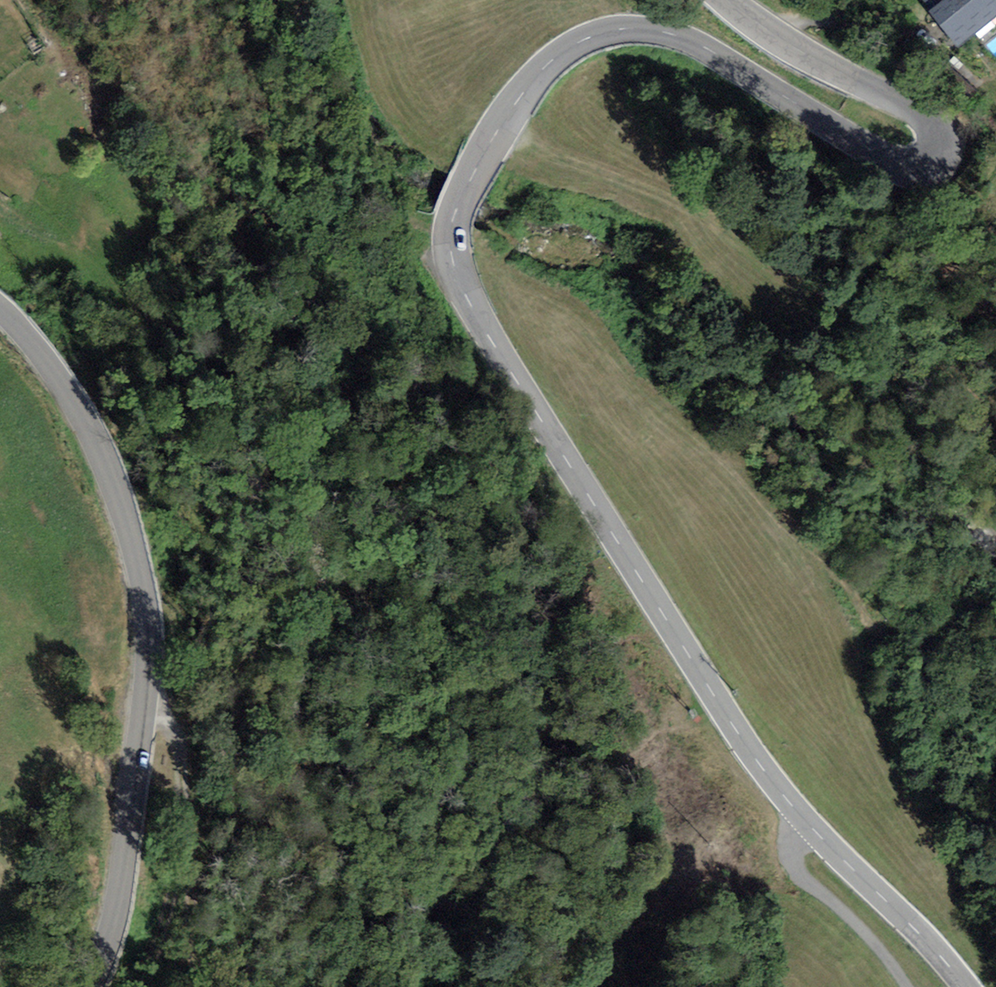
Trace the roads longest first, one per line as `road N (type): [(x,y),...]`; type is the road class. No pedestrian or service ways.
road 1 (tertiary): [(962,986),(925,938),(797,815),(738,740),(476,326),(457,281),(454,224),(482,159),(550,63),(595,38),(670,35),(864,151),(903,166),(917,160),(927,130),(914,116),(721,0)]
road 2 (tertiary): [(0,310),(57,378),(113,493),(145,639),(110,926),(83,986)]
road 3 (track): [(163,986),(160,937),(182,789),(180,745),(142,689)]
road 4 (track): [(910,986),(789,873),(784,848),(797,815)]

